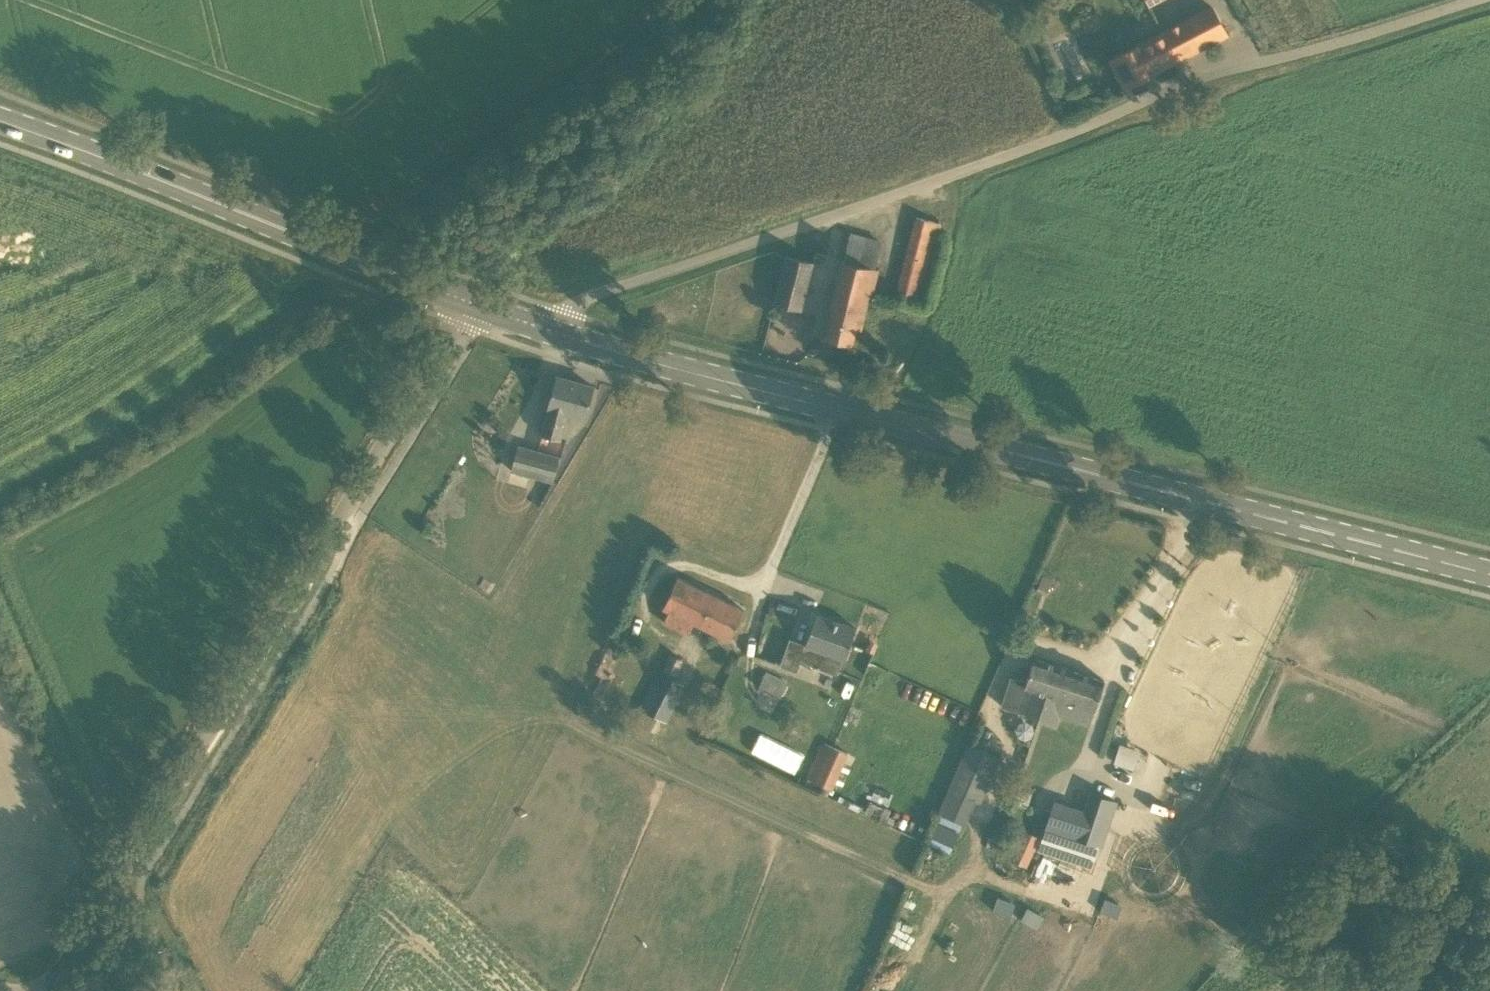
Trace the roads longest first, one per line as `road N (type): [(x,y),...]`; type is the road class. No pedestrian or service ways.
road 1 (unclassified): [(1489,2),(1202,85),(849,217),(579,305),(556,336)]
road 2 (primary): [(1489,578),(556,336)]
road 3 (unclassified): [(74,951),(240,692),(467,307)]
road 4 (primary): [(467,307),(0,125)]

